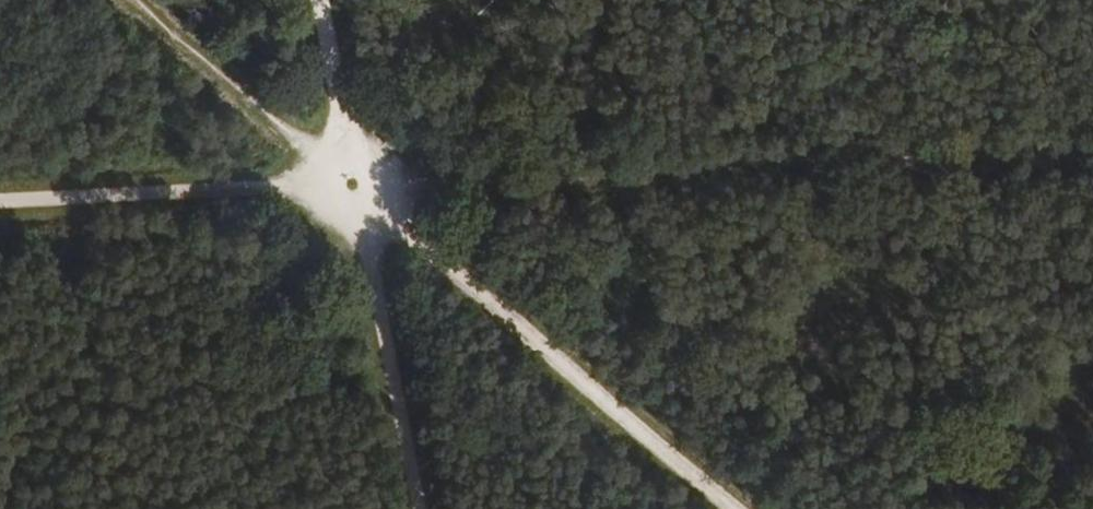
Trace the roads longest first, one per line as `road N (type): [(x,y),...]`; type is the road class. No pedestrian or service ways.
road 1 (track): [(353,186),(1092,147)]
road 2 (track): [(353,186),(730,508)]
road 3 (track): [(0,205),(353,186)]
road 4 (track): [(418,508),(353,186)]
road 5 (track): [(353,186),(316,0)]

